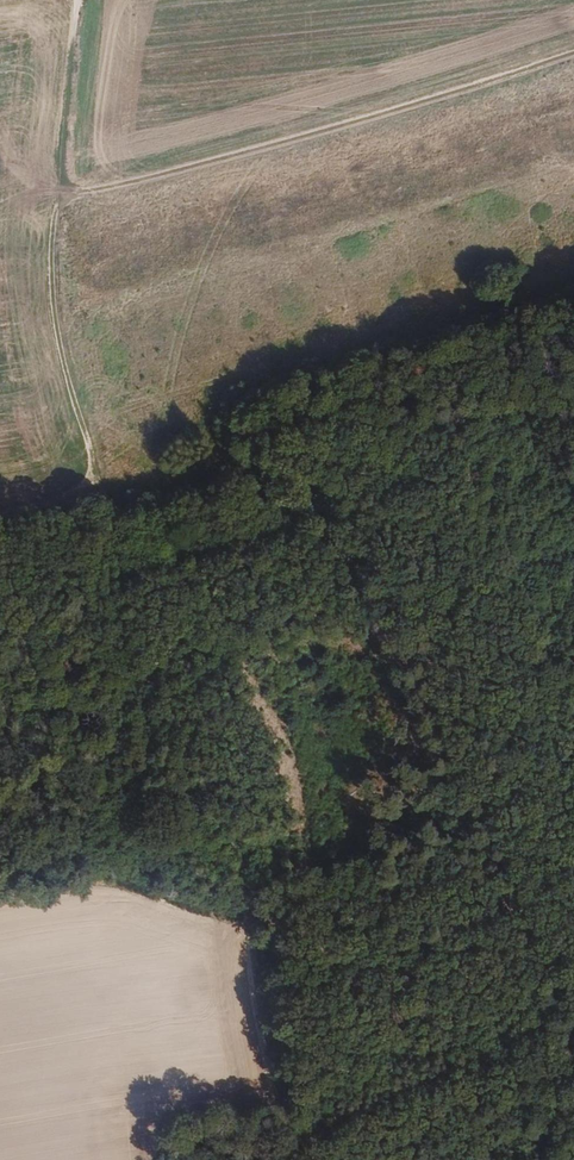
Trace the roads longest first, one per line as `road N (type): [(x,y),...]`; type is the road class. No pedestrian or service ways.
road 1 (track): [(103,496),(136,640),(208,753),(255,919),(296,1159)]
road 2 (track): [(573,53),(60,196)]
road 3 (track): [(60,196),(55,294),(103,496)]
road 4 (track): [(255,919),(125,885),(0,905)]
road 5 (track): [(78,0),(60,196)]

